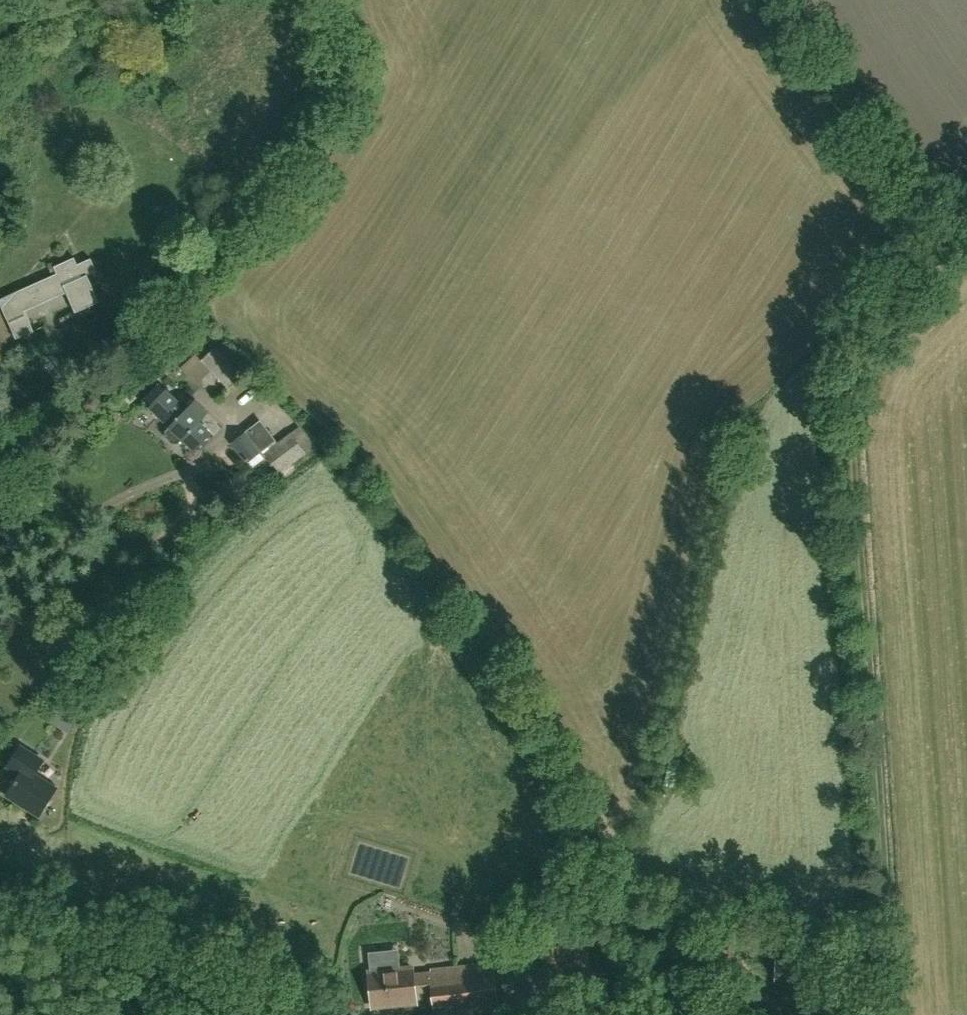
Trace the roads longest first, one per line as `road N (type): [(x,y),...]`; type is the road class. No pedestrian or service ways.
road 1 (track): [(966,252),(885,341),(871,365),(867,399),(888,1014)]

